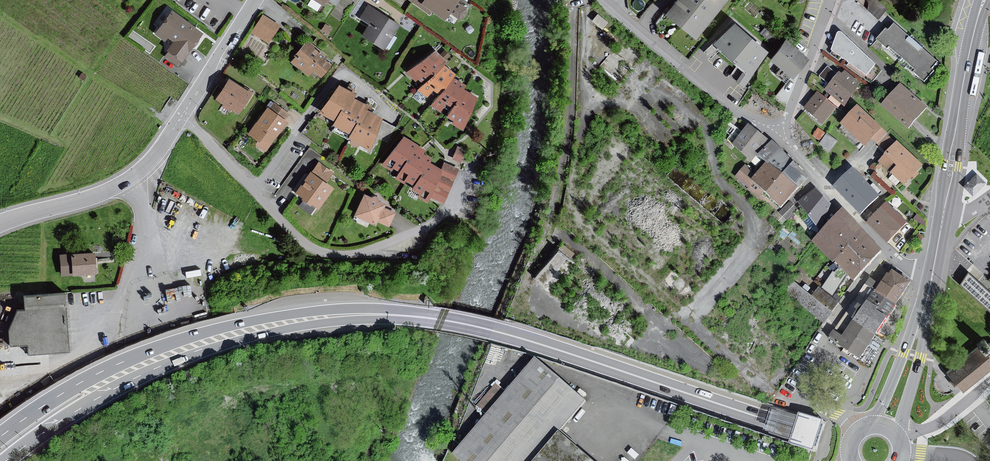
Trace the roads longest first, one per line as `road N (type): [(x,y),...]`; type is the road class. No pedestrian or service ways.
road 1 (trunk): [(919,460),(440,320),(319,317),(190,346)]
road 2 (residential): [(182,115),(299,238),(330,255),(375,250),(426,229),(446,215),(464,175)]
road 3 (residential): [(573,0),(569,105),(553,211),(523,292)]
road 4 (residential): [(0,223),(129,179),(182,115)]
road 5 (tertiary): [(983,0),(942,213)]
road 6 (trunk): [(7,460),(190,346)]
road 7 (residential): [(609,0),(724,101),(777,132)]
road 8 (residential): [(777,132),(899,260),(930,281)]
road 9 (trunk): [(190,346),(83,383),(0,437)]
road 10 (tertiary): [(895,436),(920,357),(928,291)]
road 11 (tertiary): [(928,291),(872,425)]
road 12 (residential): [(777,132),(830,0)]
road 13 (residential): [(182,115),(256,0)]

